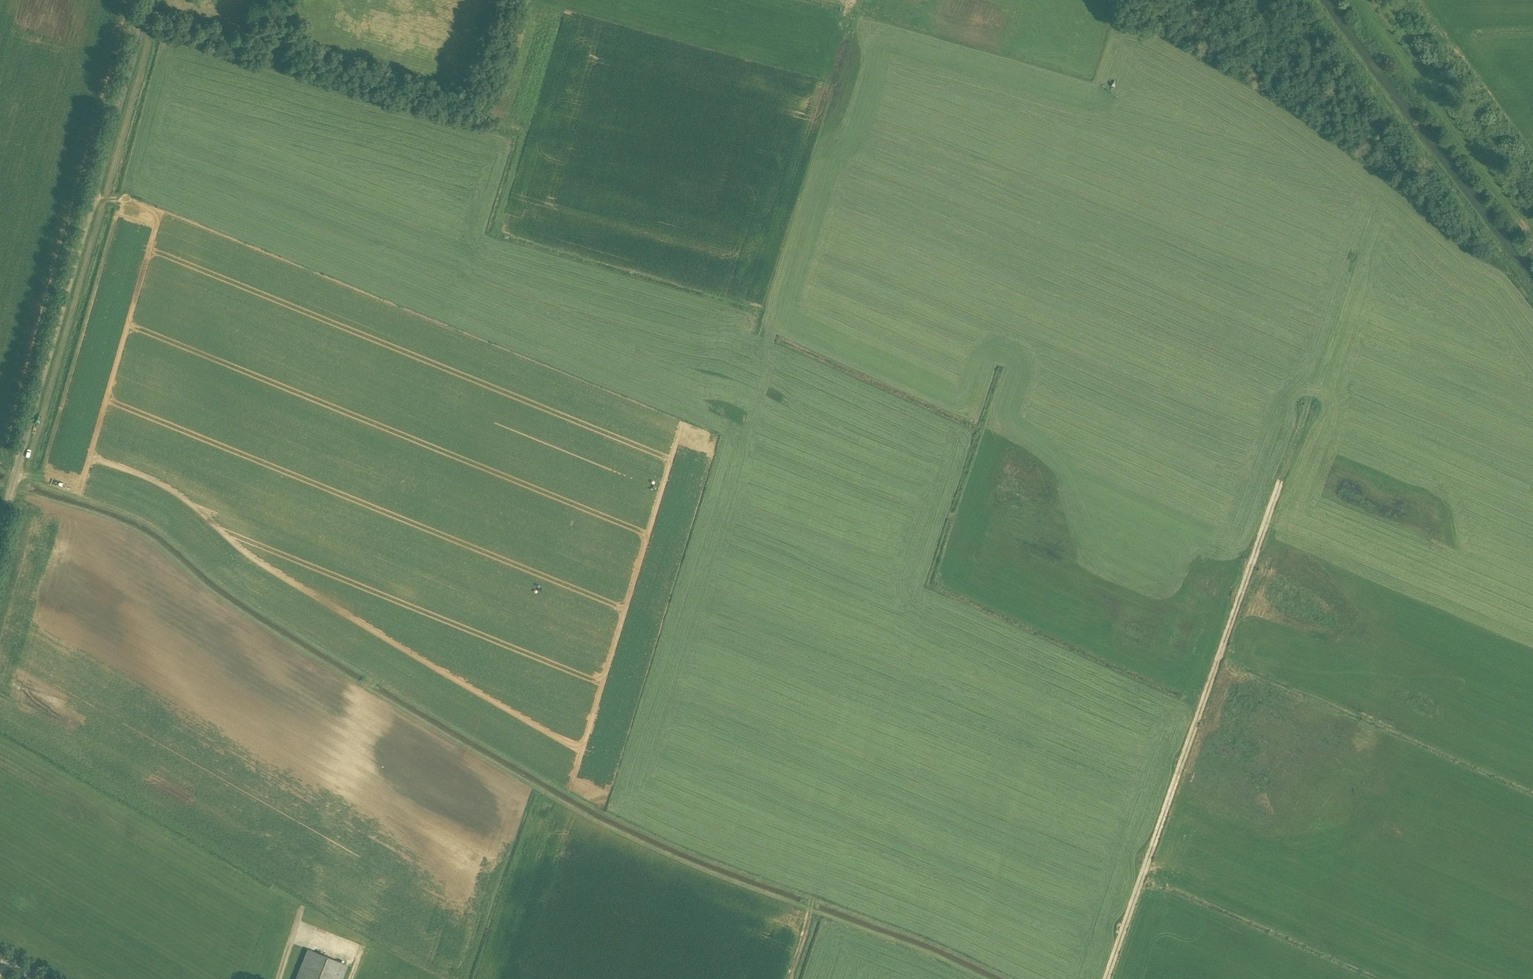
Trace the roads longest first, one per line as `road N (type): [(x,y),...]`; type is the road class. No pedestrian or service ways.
road 1 (unclassified): [(0,532),(152,0)]

